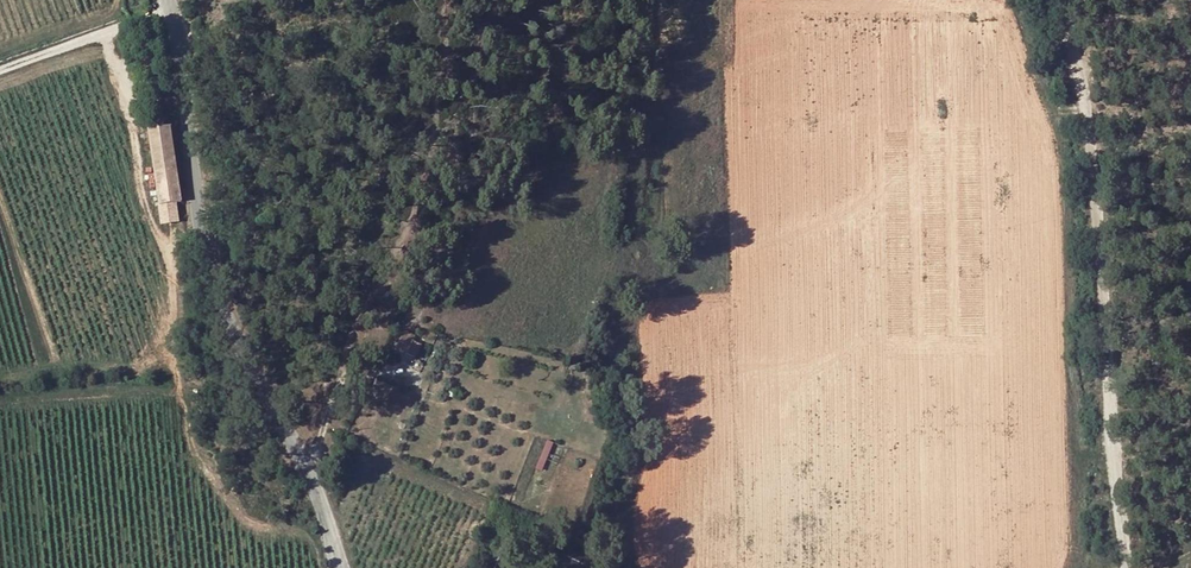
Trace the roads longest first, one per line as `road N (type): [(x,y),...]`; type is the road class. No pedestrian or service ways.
road 1 (unclassified): [(166,0),(217,283),(307,475),(338,567)]
road 2 (unclassified): [(1056,0),(1084,96),(1127,567)]

